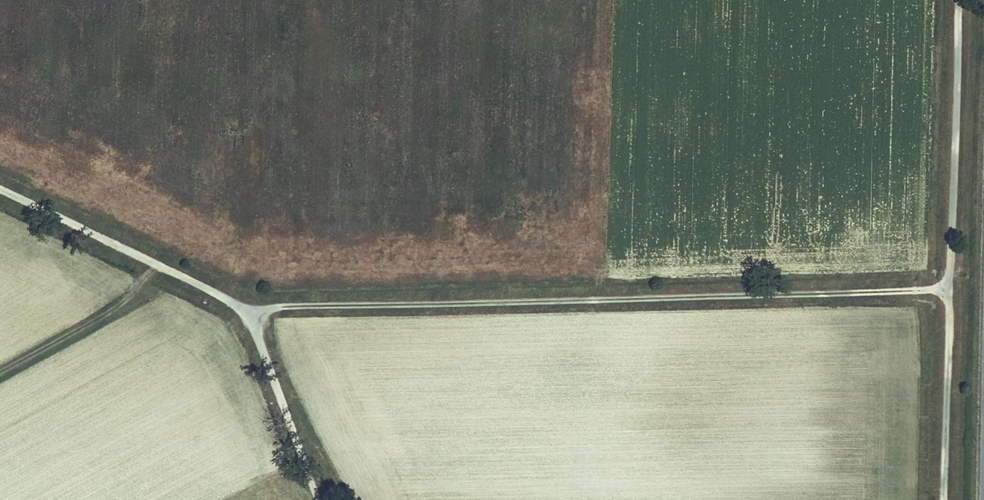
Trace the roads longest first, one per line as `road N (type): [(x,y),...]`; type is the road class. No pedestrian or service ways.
road 1 (track): [(949,290),(293,305),(251,316),(0,188)]
road 2 (unclassified): [(958,0),(945,499)]
road 3 (track): [(321,499),(251,316)]

